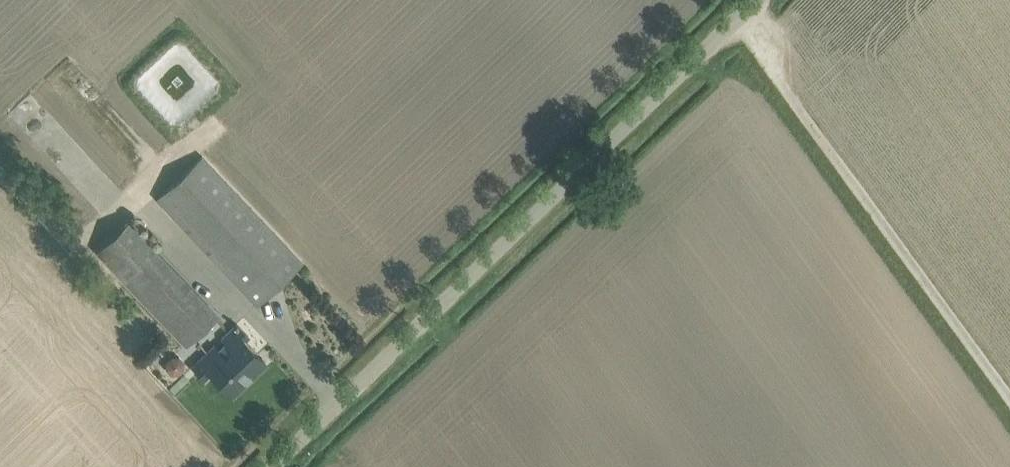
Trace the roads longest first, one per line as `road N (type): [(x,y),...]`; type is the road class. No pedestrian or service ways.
road 1 (unclassified): [(283,466),(765,0)]
road 2 (track): [(1009,393),(741,23)]
road 3 (track): [(0,171),(60,232),(87,240),(211,129)]

